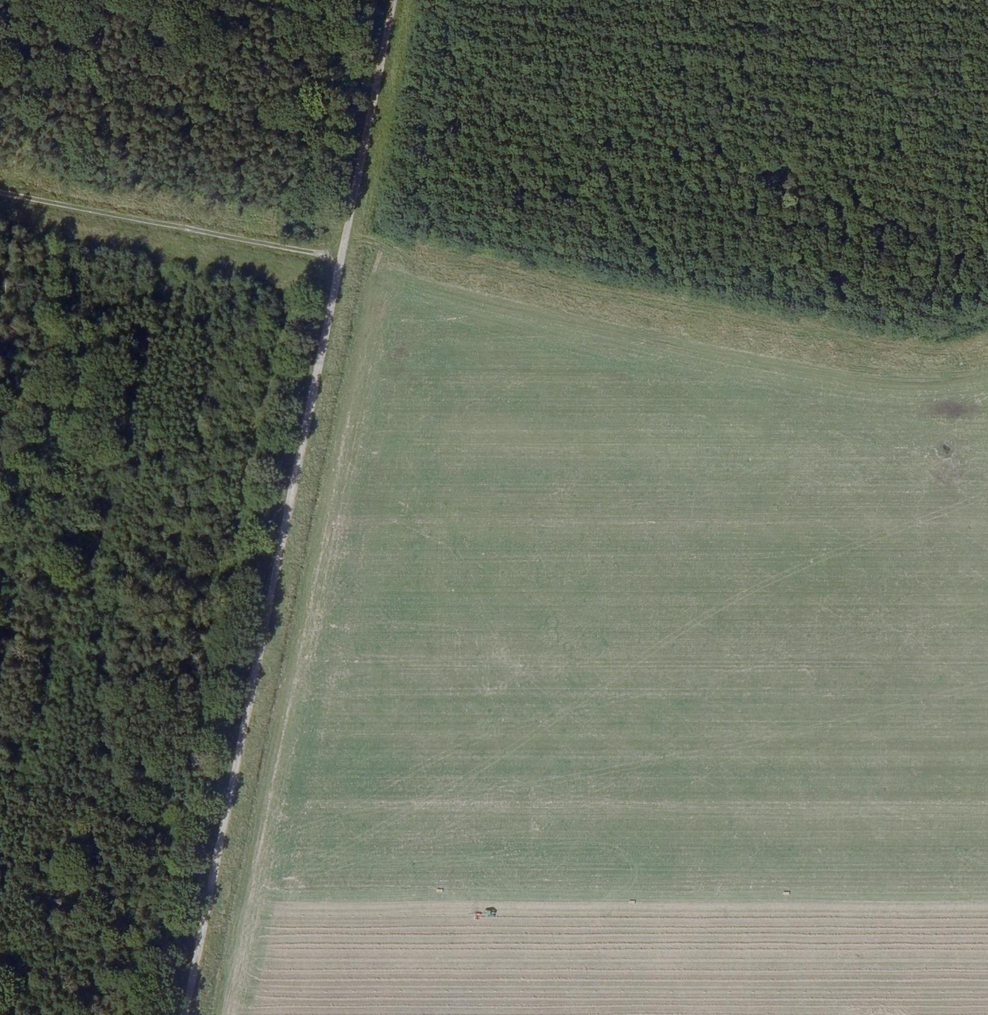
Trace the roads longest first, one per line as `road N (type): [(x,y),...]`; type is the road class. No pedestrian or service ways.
road 1 (unclassified): [(391,0),(182,1014)]
road 2 (track): [(0,195),(336,259)]

